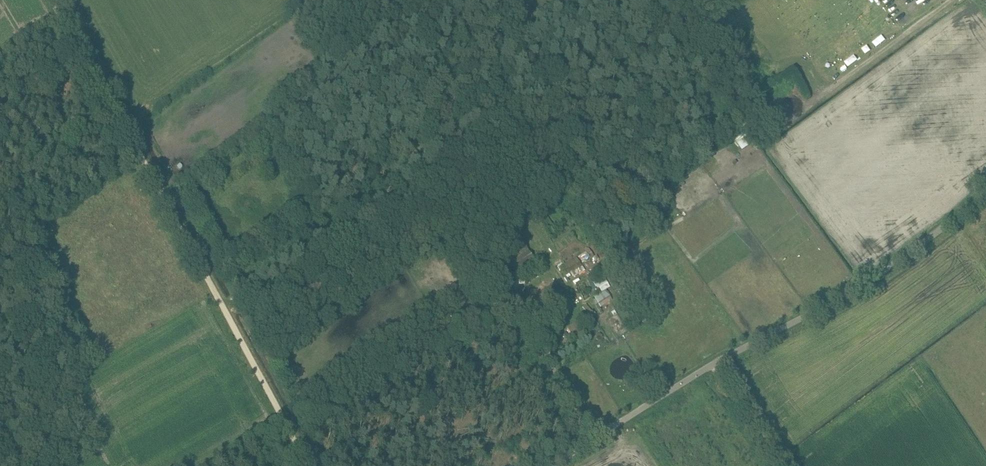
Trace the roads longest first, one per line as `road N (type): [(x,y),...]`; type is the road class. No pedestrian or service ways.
road 1 (track): [(309,465),(56,0)]
road 2 (unclassified): [(603,432),(880,273),(985,194)]

